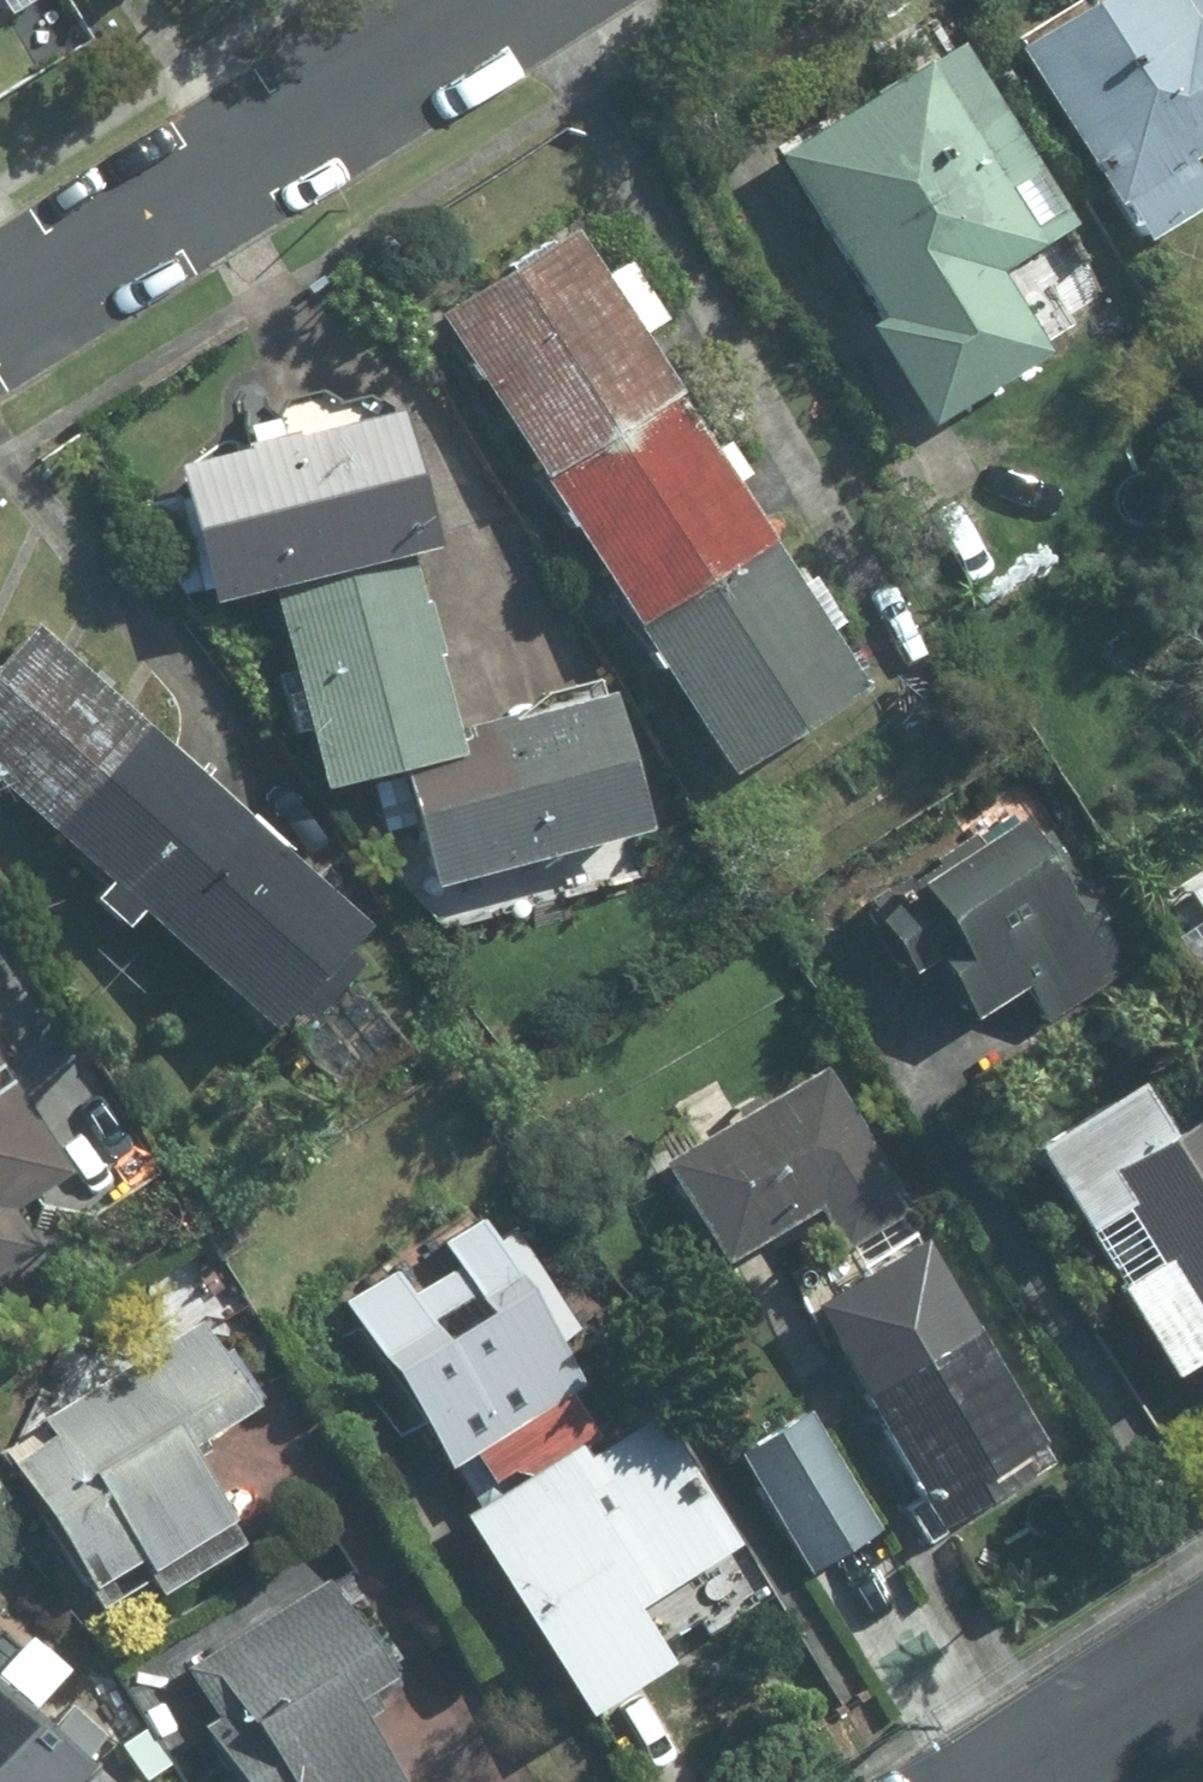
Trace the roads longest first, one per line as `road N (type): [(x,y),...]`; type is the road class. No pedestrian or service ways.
road 1 (residential): [(481,0),(0,304)]
road 2 (residential): [(1202,1678),(1038,1781)]

